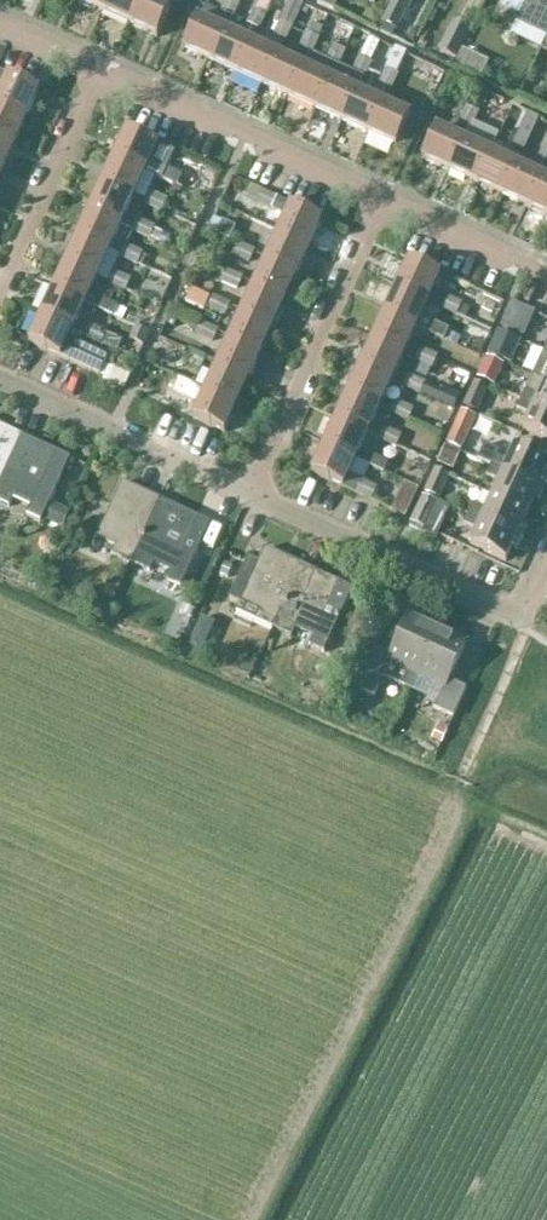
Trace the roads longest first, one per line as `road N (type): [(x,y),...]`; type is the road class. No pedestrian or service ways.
road 1 (residential): [(253,501),(385,204)]
road 2 (residential): [(385,204),(101,70)]
road 3 (residential): [(523,623),(253,501)]
road 4 (residential): [(253,501),(0,383)]
road 5 (residential): [(0,296),(101,70)]
road 6 (residential): [(546,279),(385,204)]

